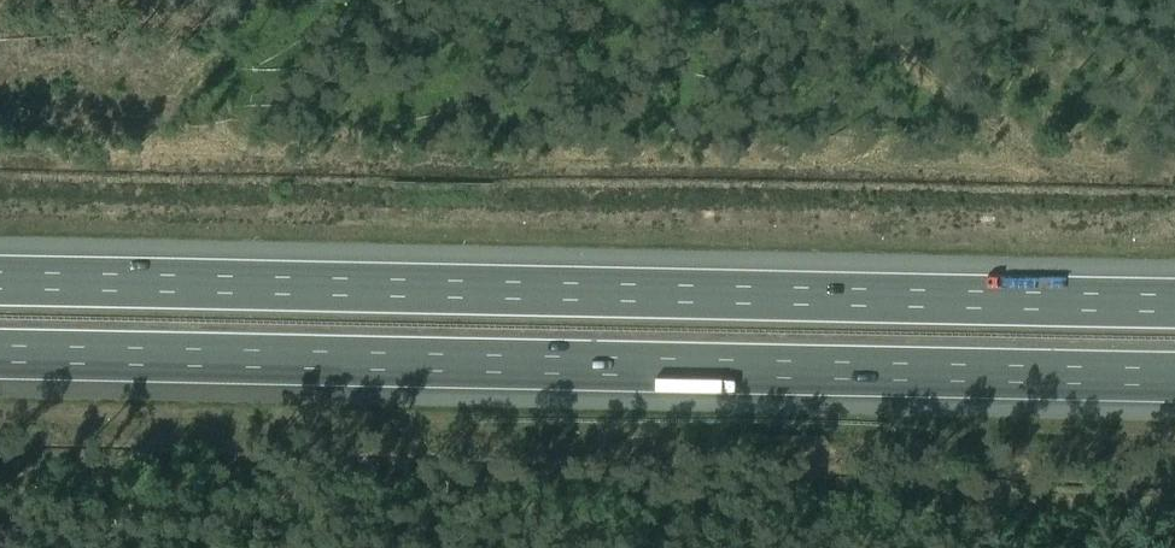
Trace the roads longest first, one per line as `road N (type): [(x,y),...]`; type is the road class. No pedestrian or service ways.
road 1 (motorway): [(0,354),(1174,376)]
road 2 (motorway): [(1174,302),(0,281)]
road 3 (track): [(818,0),(973,154),(1174,154)]

